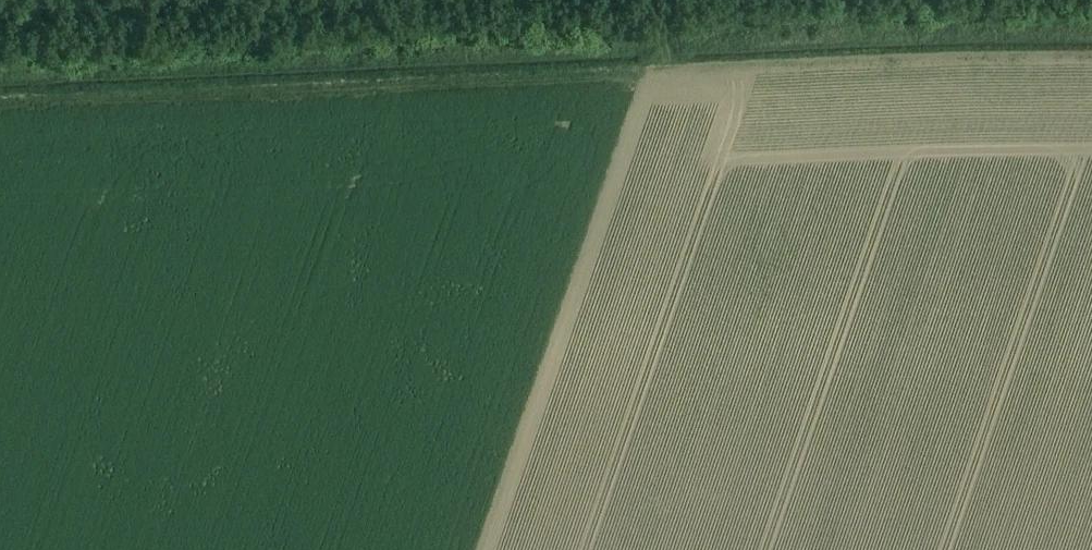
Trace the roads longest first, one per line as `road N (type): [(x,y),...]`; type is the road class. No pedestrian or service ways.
road 1 (track): [(0,66),(1091,20)]

